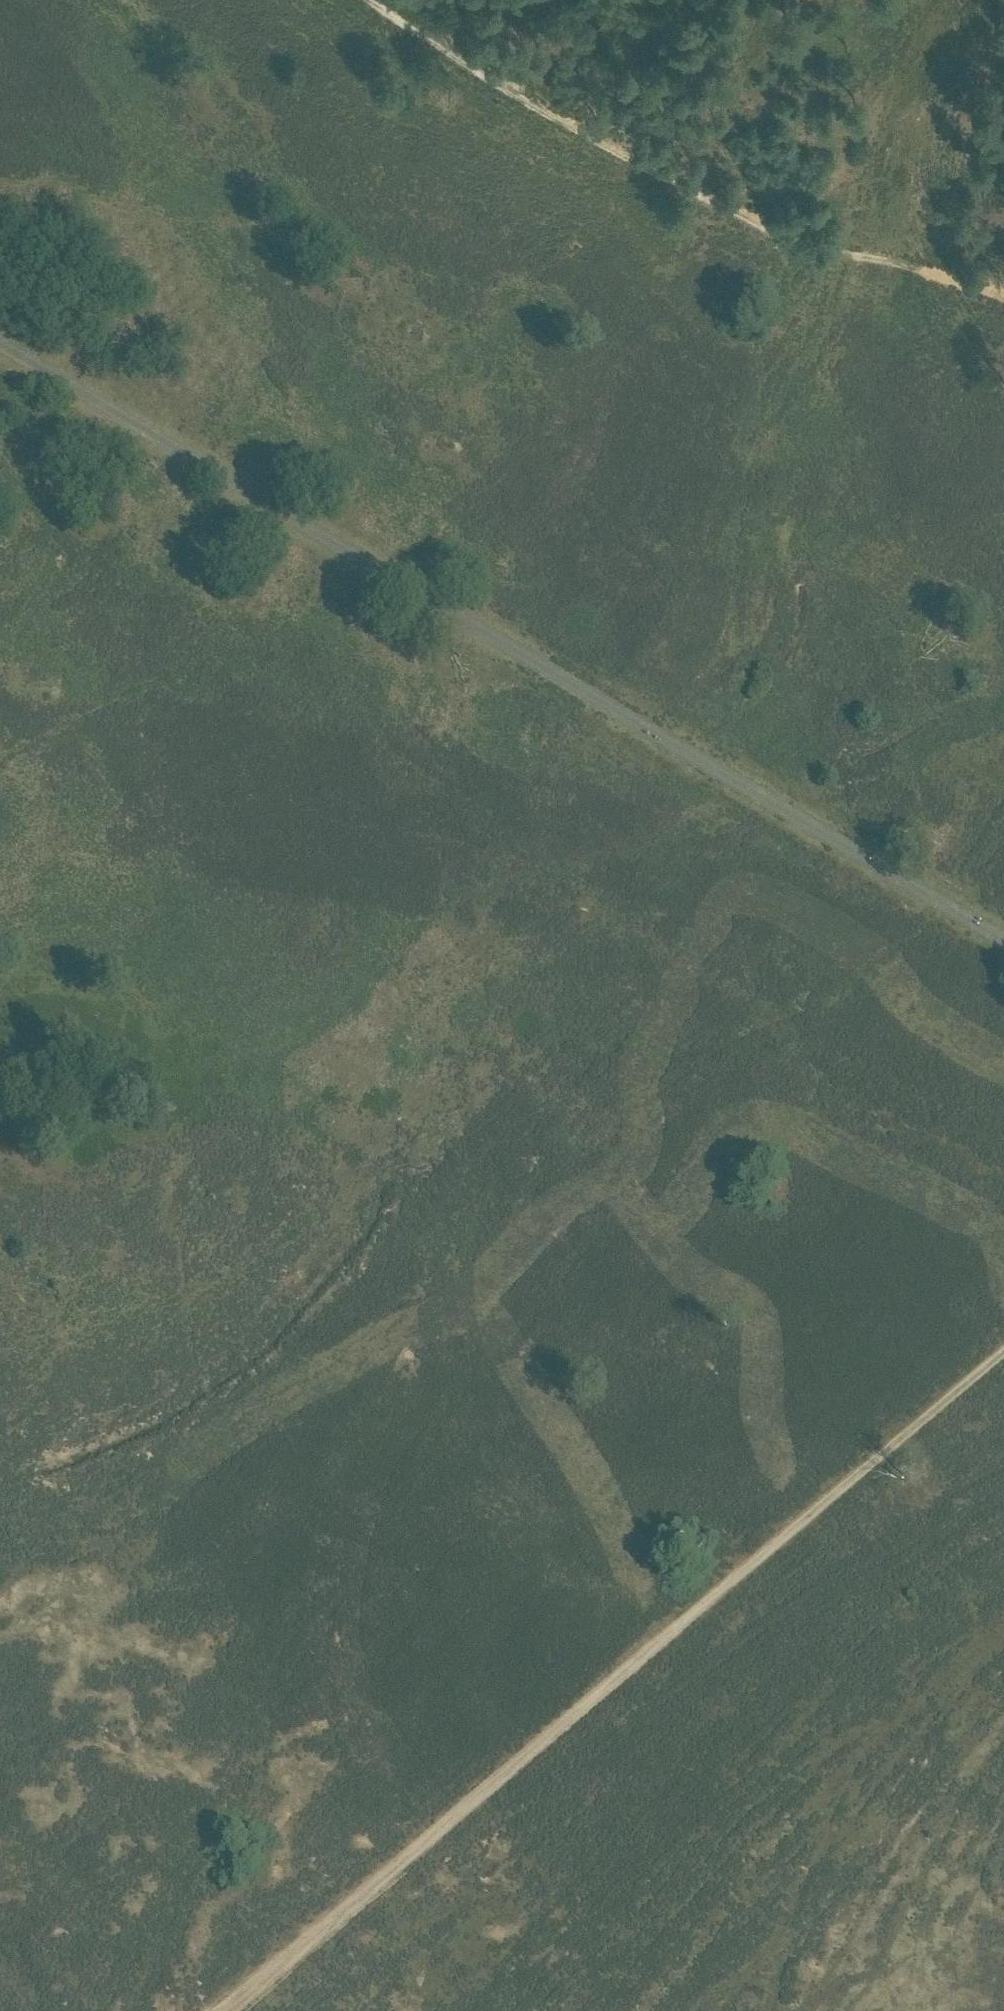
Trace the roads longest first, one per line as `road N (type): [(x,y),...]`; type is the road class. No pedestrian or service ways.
road 1 (track): [(1003,942),(0,344)]
road 2 (track): [(1003,1352),(227,2010)]
road 3 (track): [(1003,299),(857,253),(791,242),(507,93),(372,0)]

